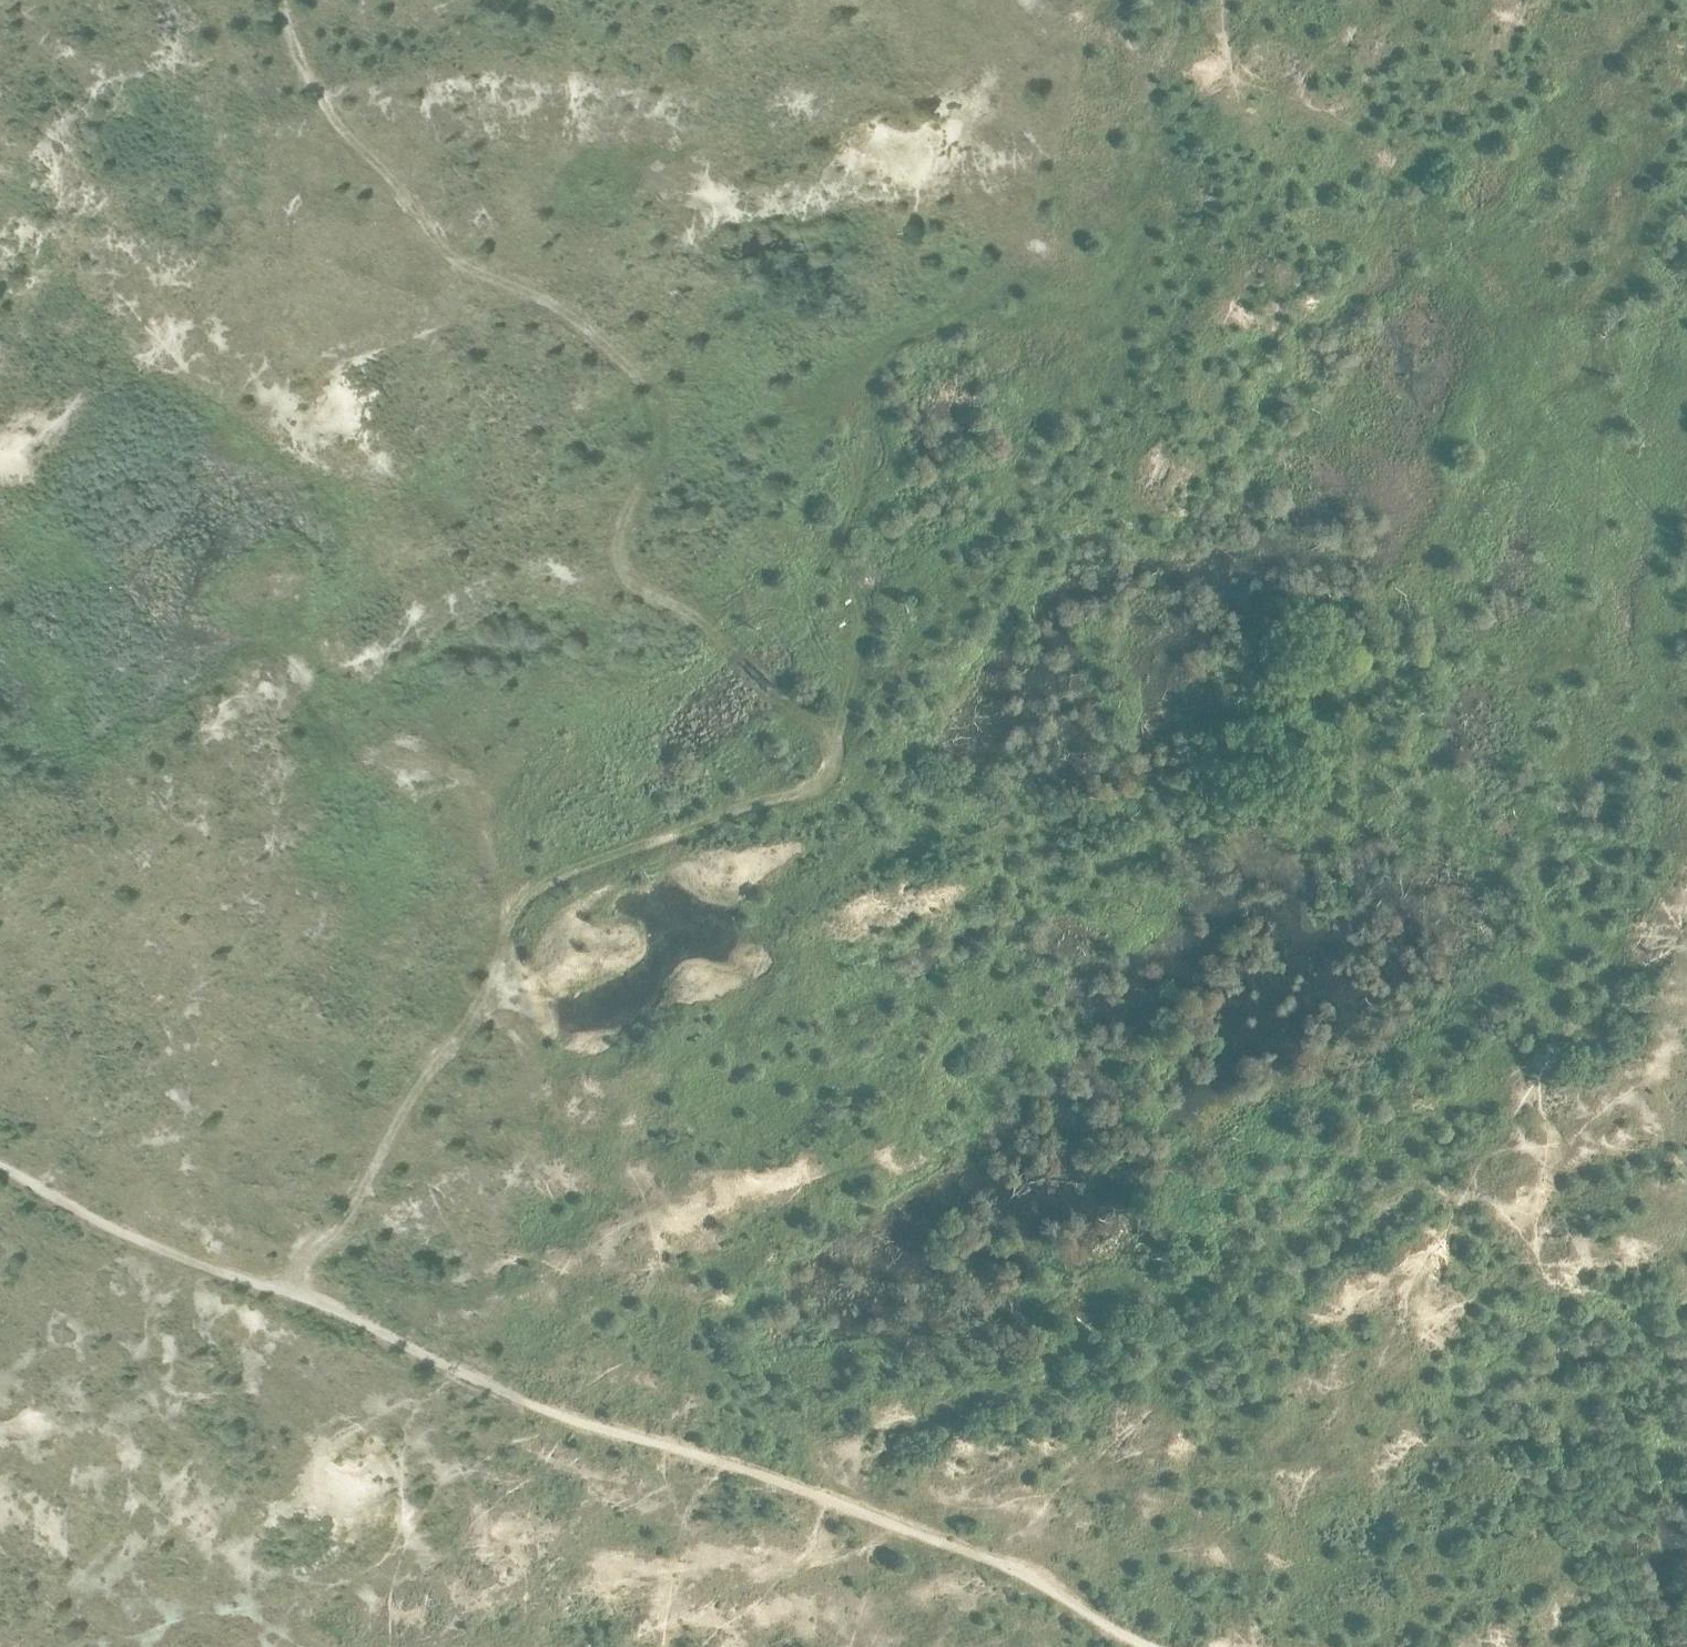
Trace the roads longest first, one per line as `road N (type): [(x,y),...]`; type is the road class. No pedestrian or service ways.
road 1 (track): [(278,1289),(300,1242),(341,1213),(473,1008),(508,903),(553,873),(802,788),(830,762),(833,736),(785,703),(694,614),(639,590),(622,573),(614,549),(619,519),(656,445),(650,395),(586,328),(461,264),(436,240),(324,106),(282,0)]
road 2 (track): [(1150,1646),(1000,1564),(725,1462),(513,1396),(358,1320),(114,1228),(0,1166)]
road 3 (track): [(833,736),(862,599),(837,549),(861,488),(880,353),(951,320)]

